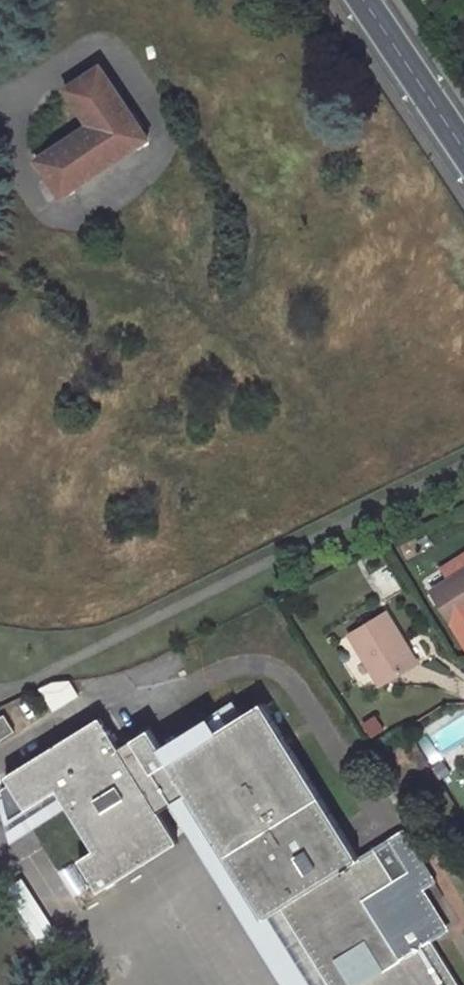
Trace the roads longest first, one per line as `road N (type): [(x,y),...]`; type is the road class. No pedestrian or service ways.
road 1 (tertiary): [(463,146),(365,0)]

